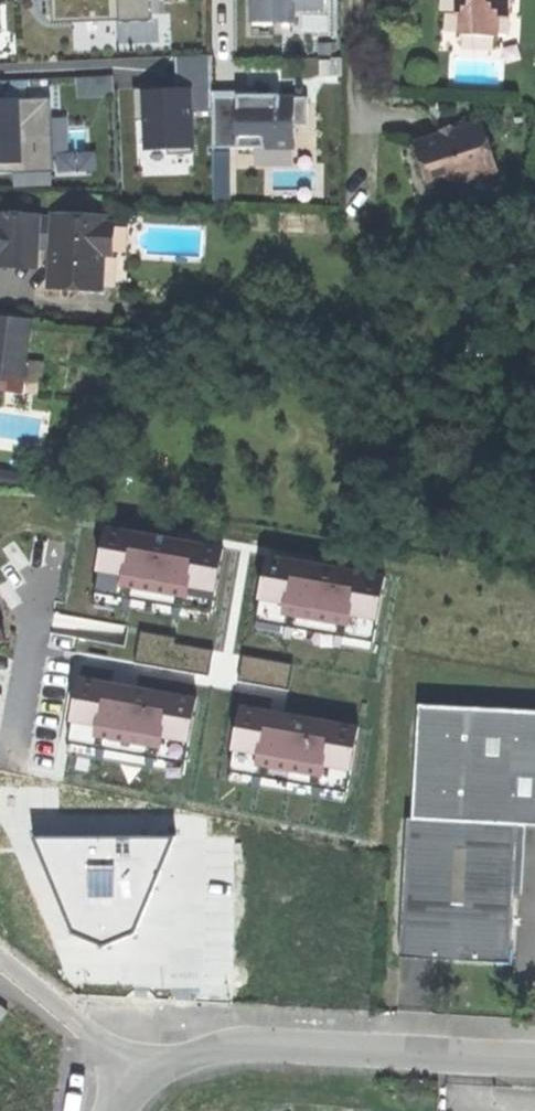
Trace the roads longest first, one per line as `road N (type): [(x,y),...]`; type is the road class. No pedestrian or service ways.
road 1 (unclassified): [(534,1062),(228,1047),(186,1055),(133,1081)]
road 2 (residential): [(0,961),(133,1081)]

